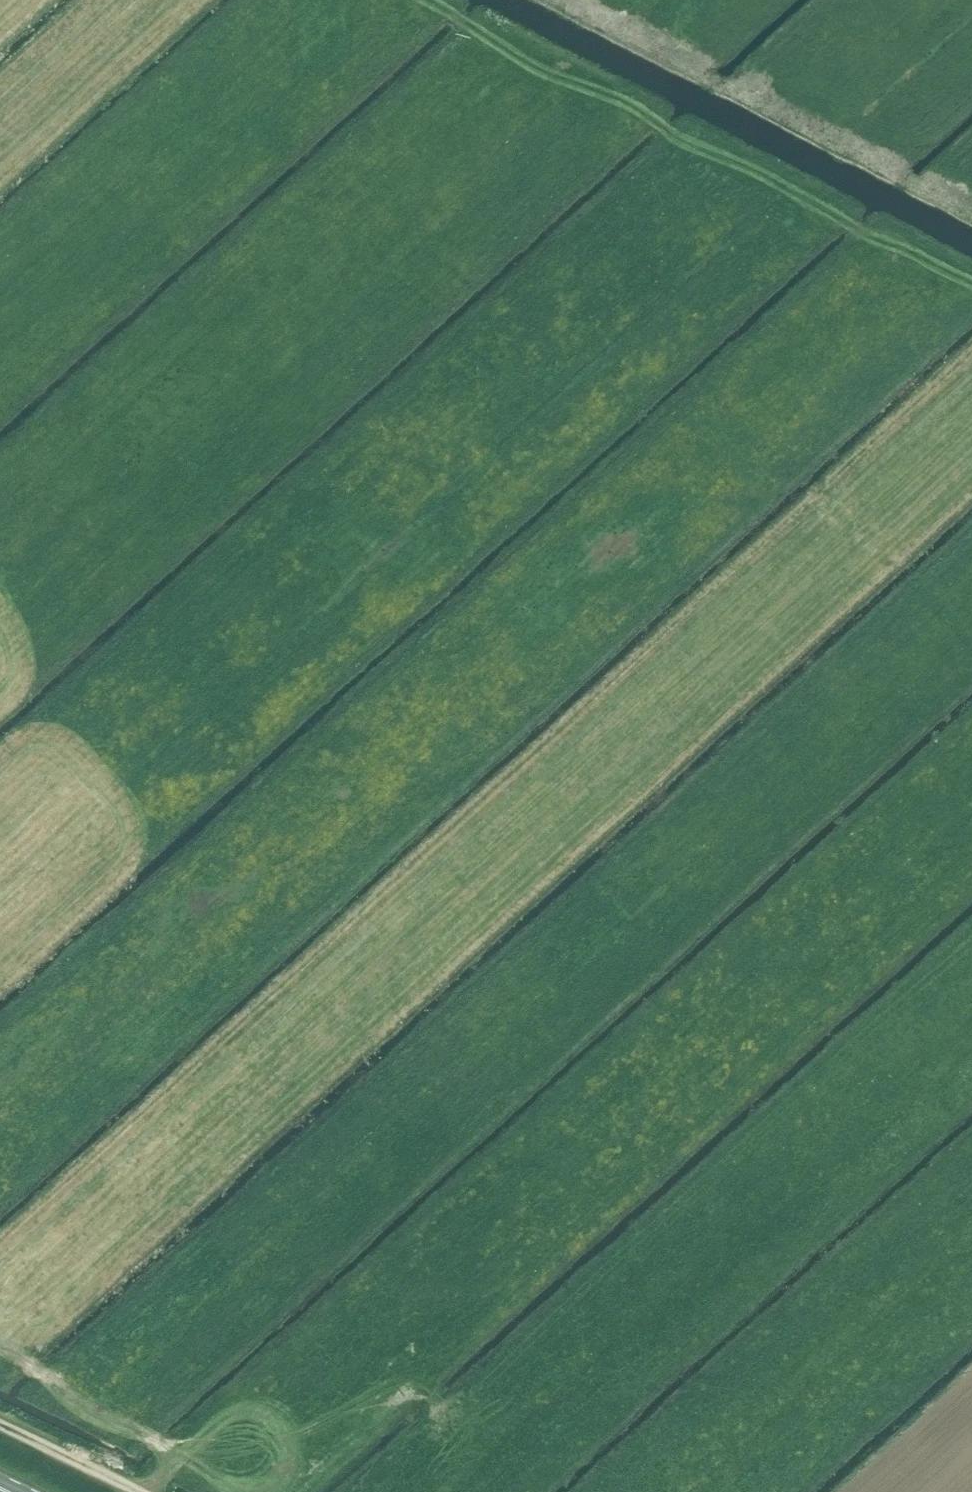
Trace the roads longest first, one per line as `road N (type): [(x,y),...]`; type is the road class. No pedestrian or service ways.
road 1 (track): [(140,1491),(0,1423)]

